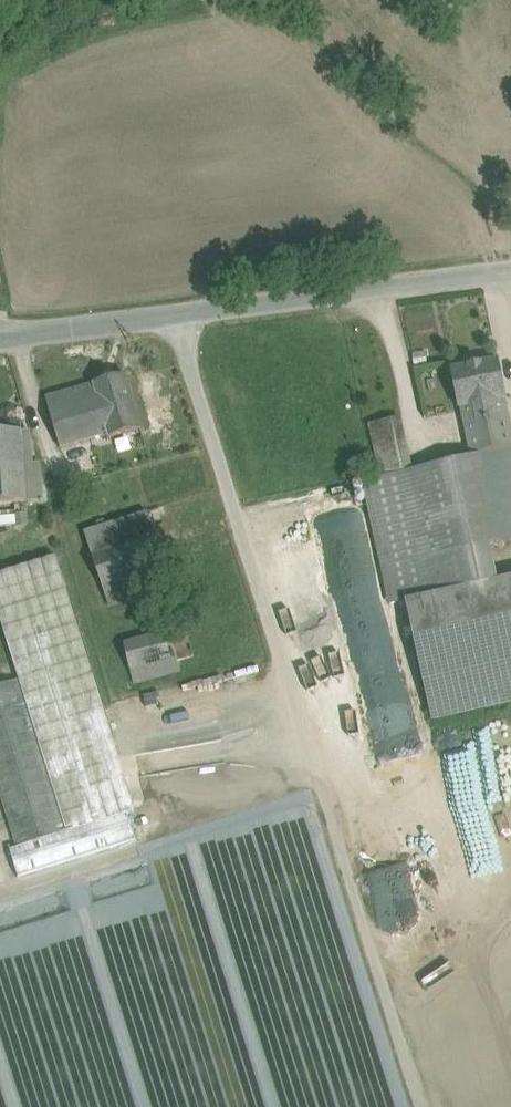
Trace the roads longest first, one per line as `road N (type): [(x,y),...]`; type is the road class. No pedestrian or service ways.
road 1 (track): [(176,315),(423,1106)]
road 2 (unclassified): [(5,339),(510,273)]

